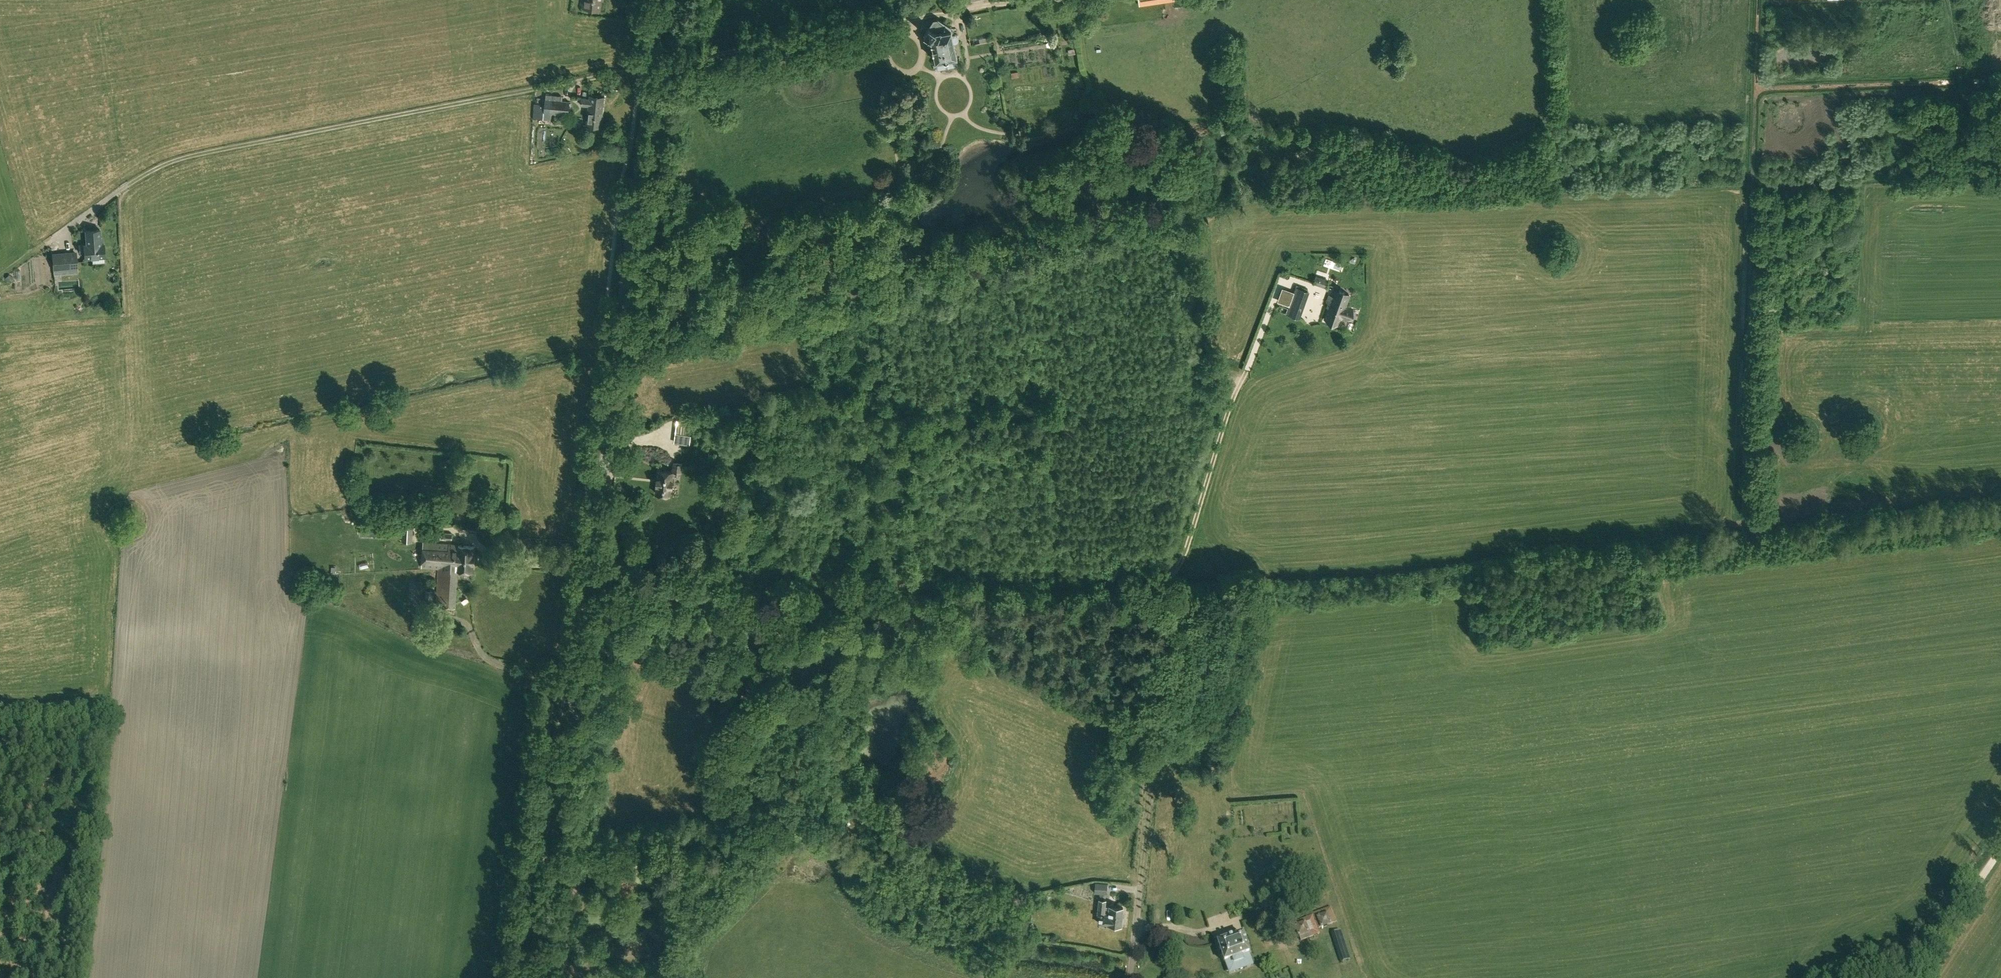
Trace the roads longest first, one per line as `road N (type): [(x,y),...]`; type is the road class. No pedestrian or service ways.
road 1 (tertiary): [(543,977),(655,71)]
road 2 (unclassified): [(655,71),(969,0)]
road 3 (track): [(2000,853),(1919,977)]

